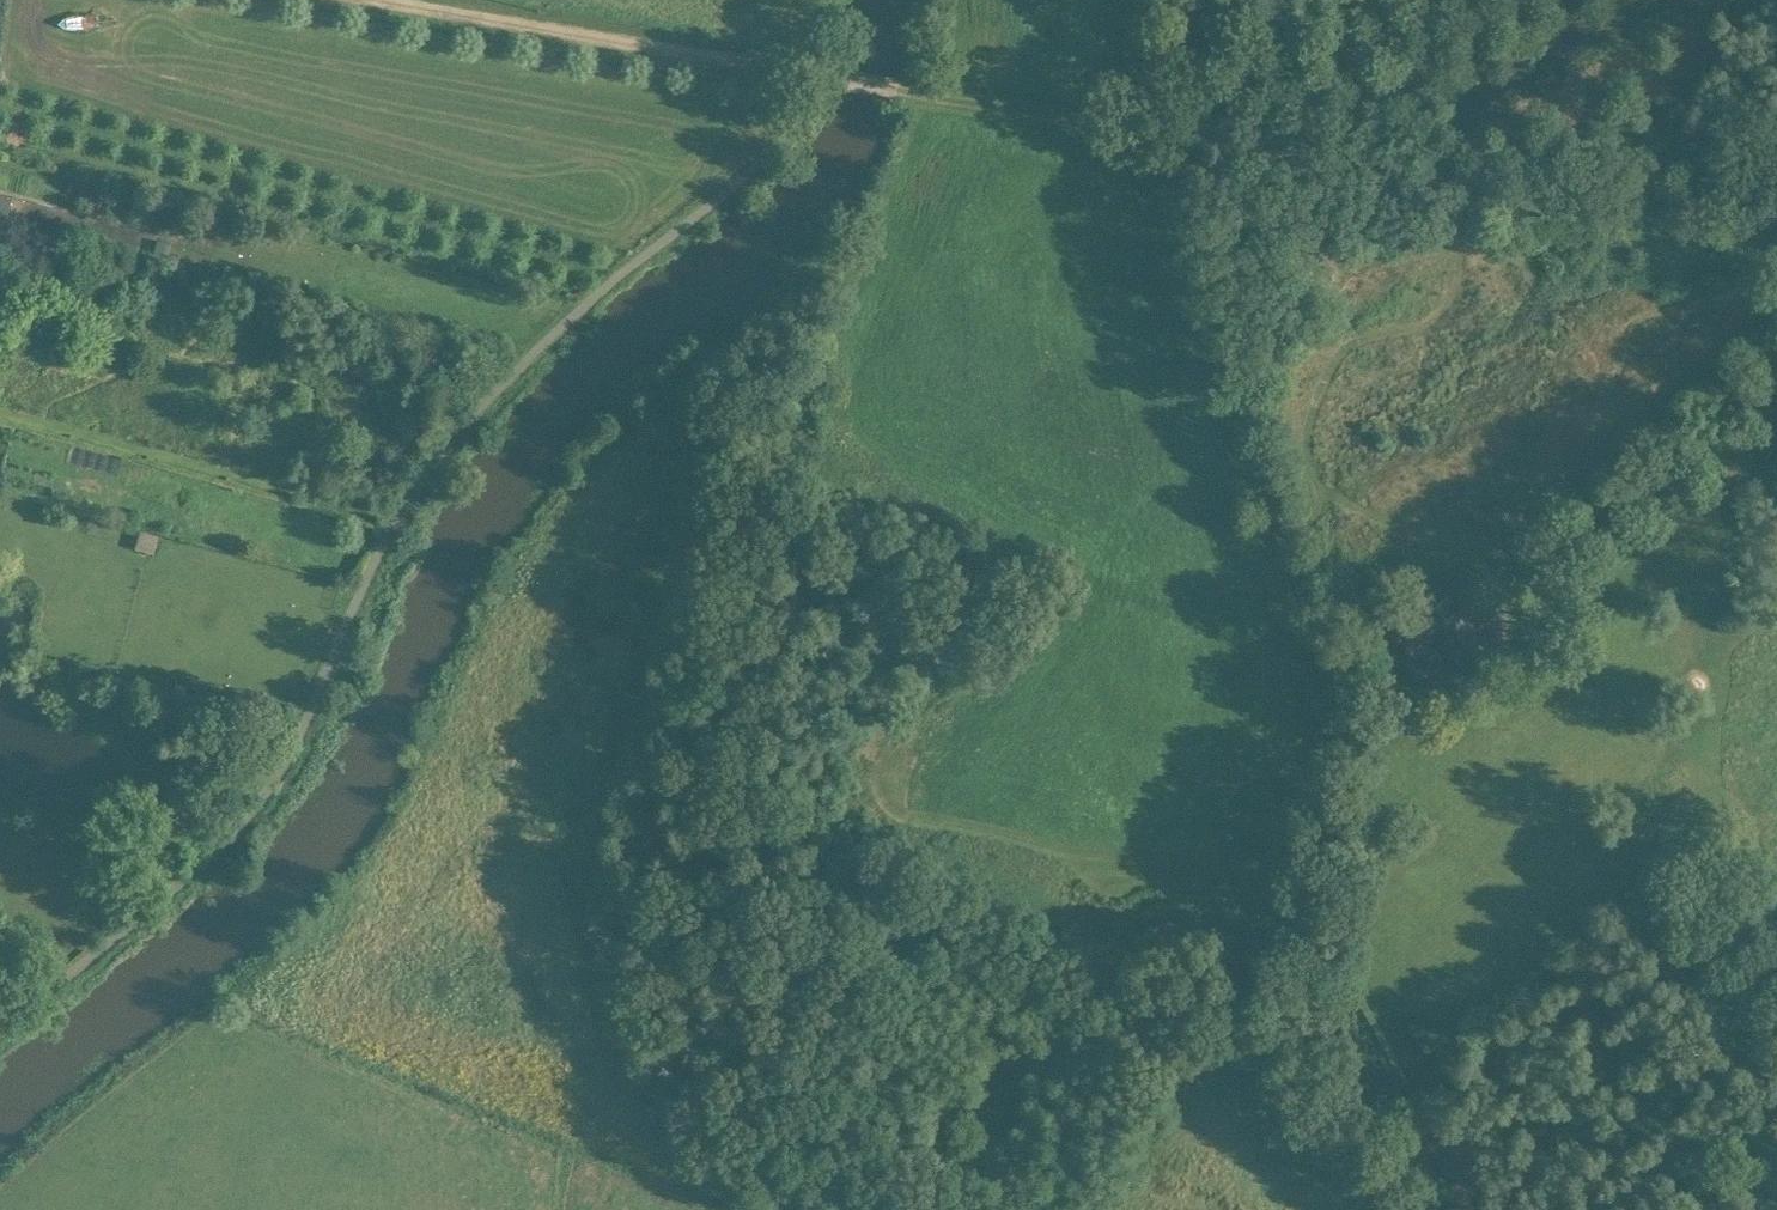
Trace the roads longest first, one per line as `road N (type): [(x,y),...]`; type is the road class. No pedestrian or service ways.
road 1 (track): [(362,0),(817,81)]
road 2 (track): [(1176,146),(817,81)]

